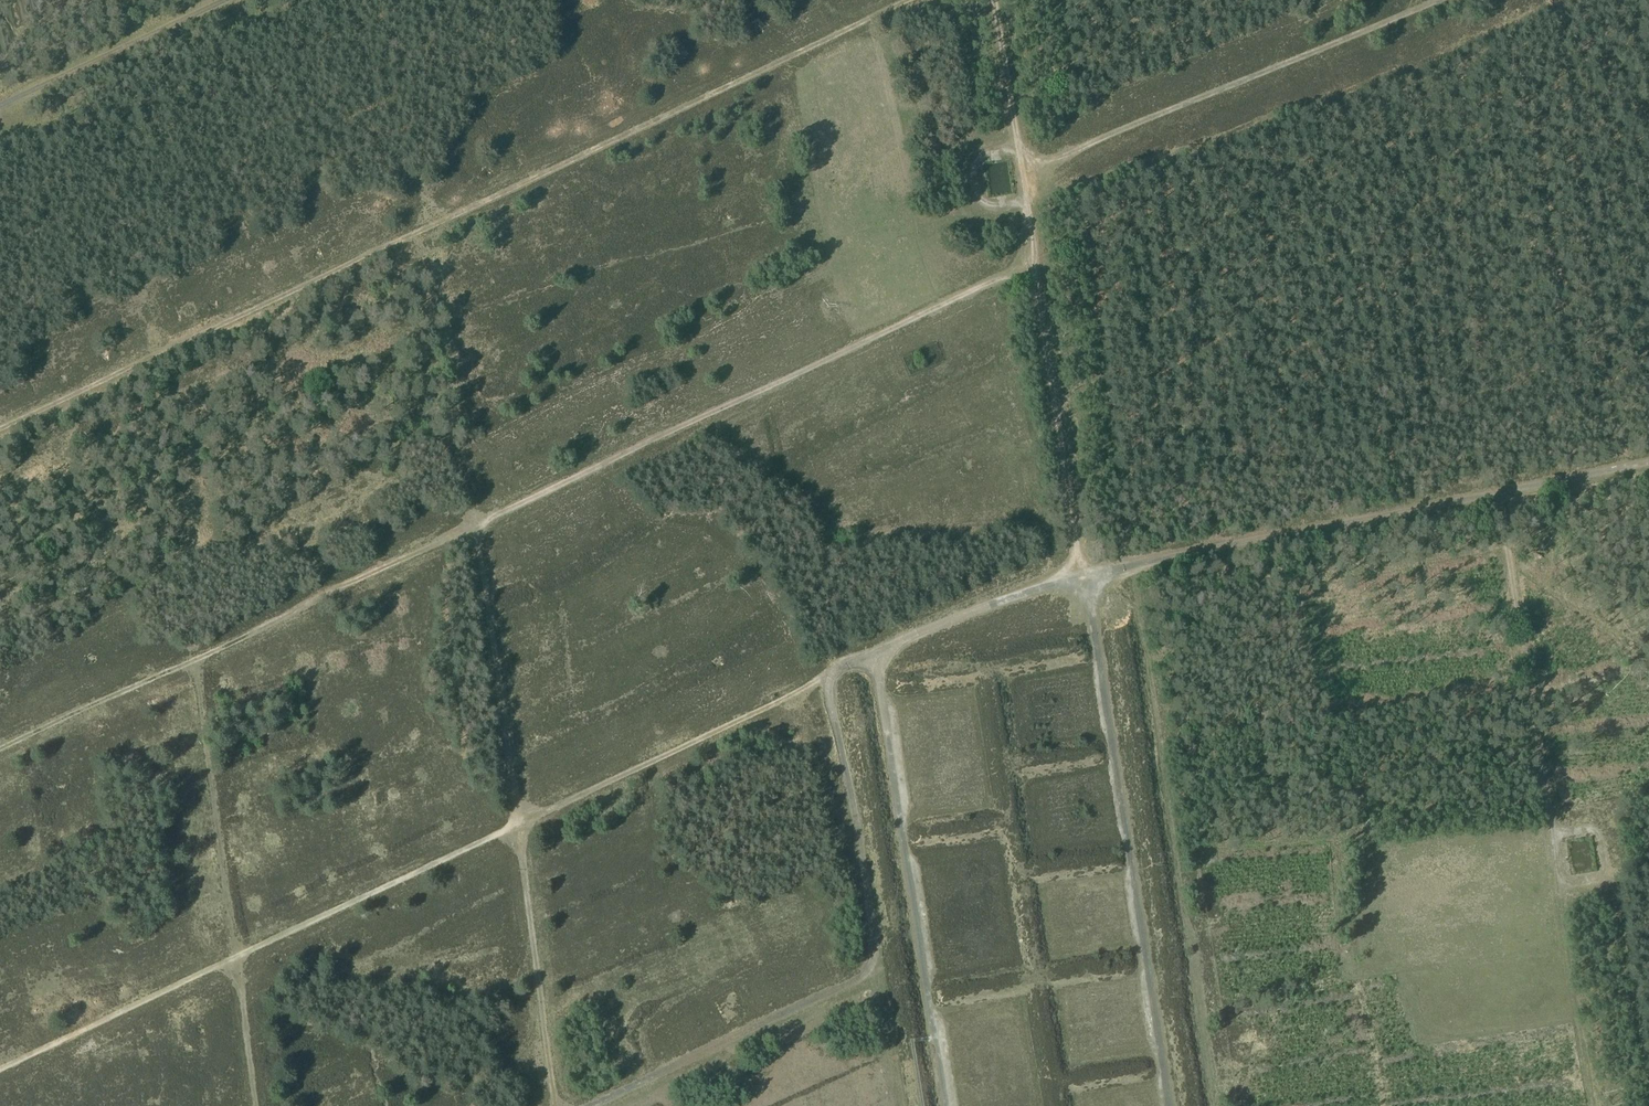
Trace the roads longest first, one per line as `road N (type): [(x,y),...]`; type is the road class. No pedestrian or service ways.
road 1 (track): [(0,424),(908,0)]
road 2 (track): [(481,528),(522,822),(0,1064)]
road 3 (track): [(1499,489),(1593,1105)]
road 4 (track): [(1036,258),(481,528)]
road 5 (track): [(583,1105),(873,966),(830,680)]
road 6 (track): [(1080,569),(1648,458)]
road 7 (track): [(1168,1105),(1080,569)]
road 8 (track): [(0,754),(481,528)]
road 9 (track): [(945,1105),(873,664)]
road 10 (track): [(1023,166),(1436,0)]
road 11 (track): [(522,822),(873,664)]
road 12 (track): [(1080,569),(1036,258)]
road 13 (track): [(522,822),(553,1105)]
road 14 (track): [(232,939),(196,660)]
road 15 (track): [(997,0),(1036,258)]
road 16 (track): [(0,99),(213,0)]
road 17 (track): [(873,664),(1080,569)]
road 18 (track): [(254,1105),(241,984)]

